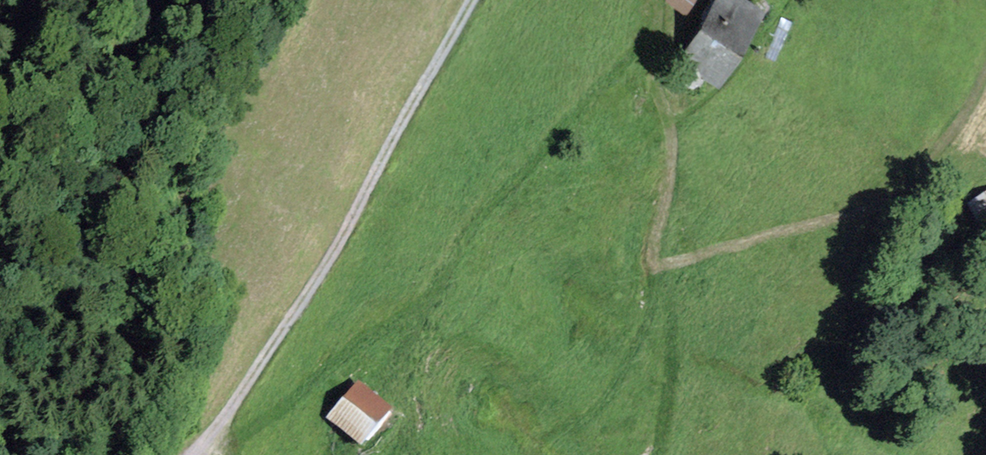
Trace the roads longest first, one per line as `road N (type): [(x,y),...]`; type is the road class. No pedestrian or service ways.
road 1 (track): [(218,417),(243,436),(427,304),(489,205),(652,29)]
road 2 (track): [(468,0),(306,291),(183,454)]
road 3 (track): [(663,272),(696,250),(858,209),(910,187),(953,141),(985,71)]
road 4 (track): [(678,117),(654,251),(674,303),(677,393),(660,454)]
road 5 (track): [(656,0),(656,90),(678,117),(724,106),(787,0)]

